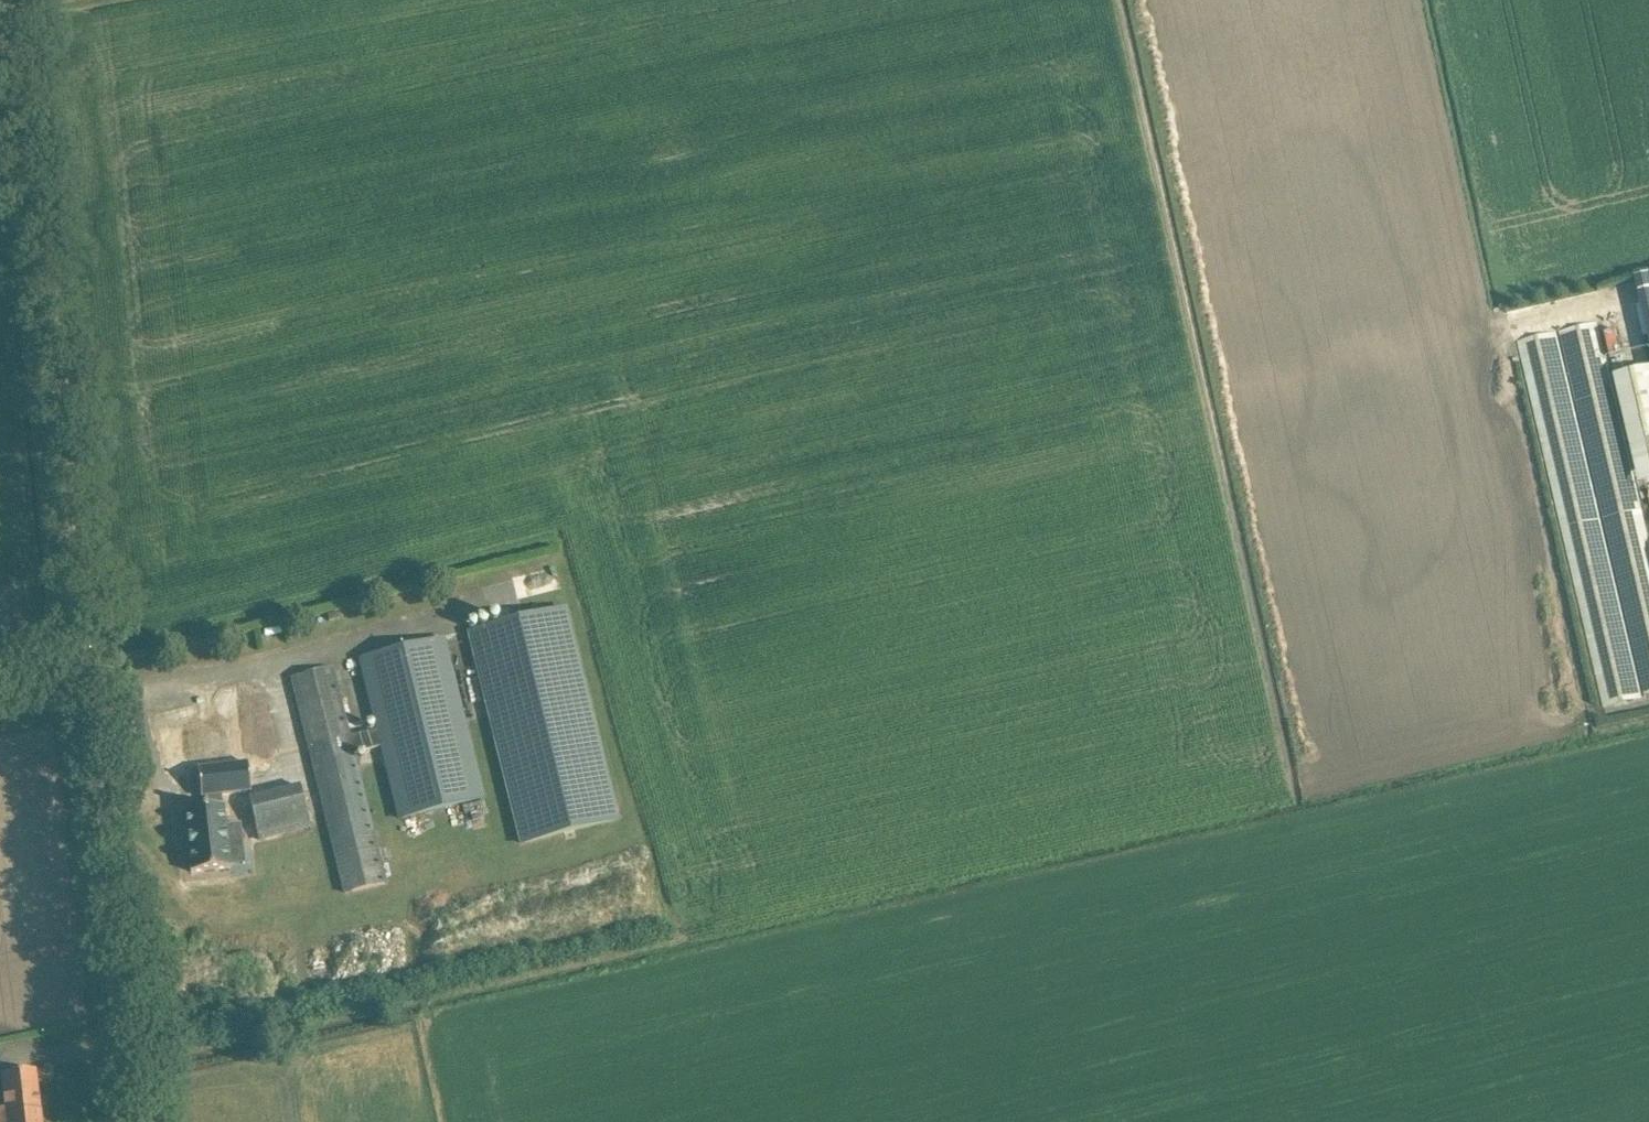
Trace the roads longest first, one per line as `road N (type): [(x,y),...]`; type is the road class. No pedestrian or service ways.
road 1 (unclassified): [(78,679),(5,0)]
road 2 (unclassified): [(127,1121),(78,679)]

